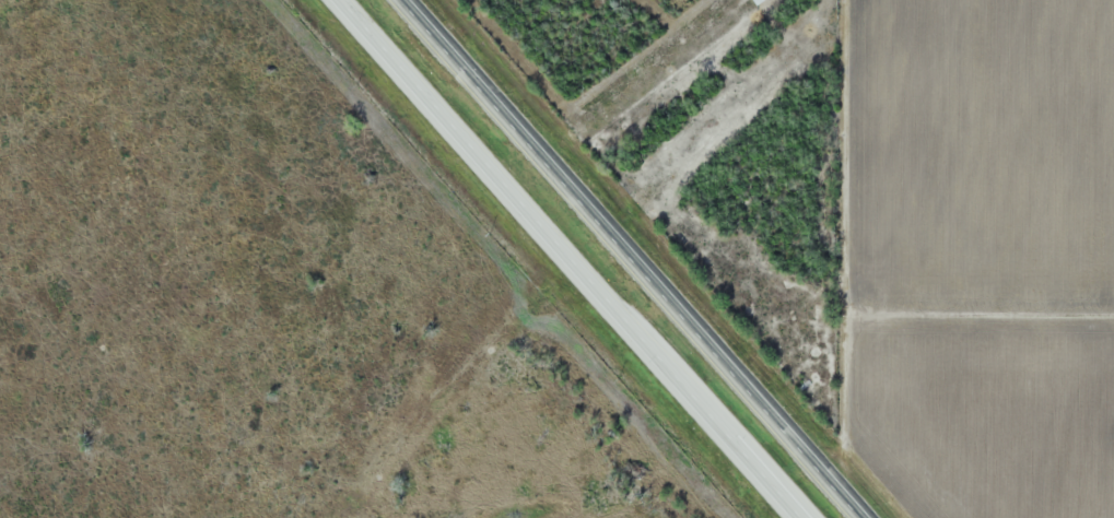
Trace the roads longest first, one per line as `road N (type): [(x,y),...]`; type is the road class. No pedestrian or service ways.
road 1 (trunk): [(337,0),(798,517)]
road 2 (trunk): [(867,517),(409,0)]

